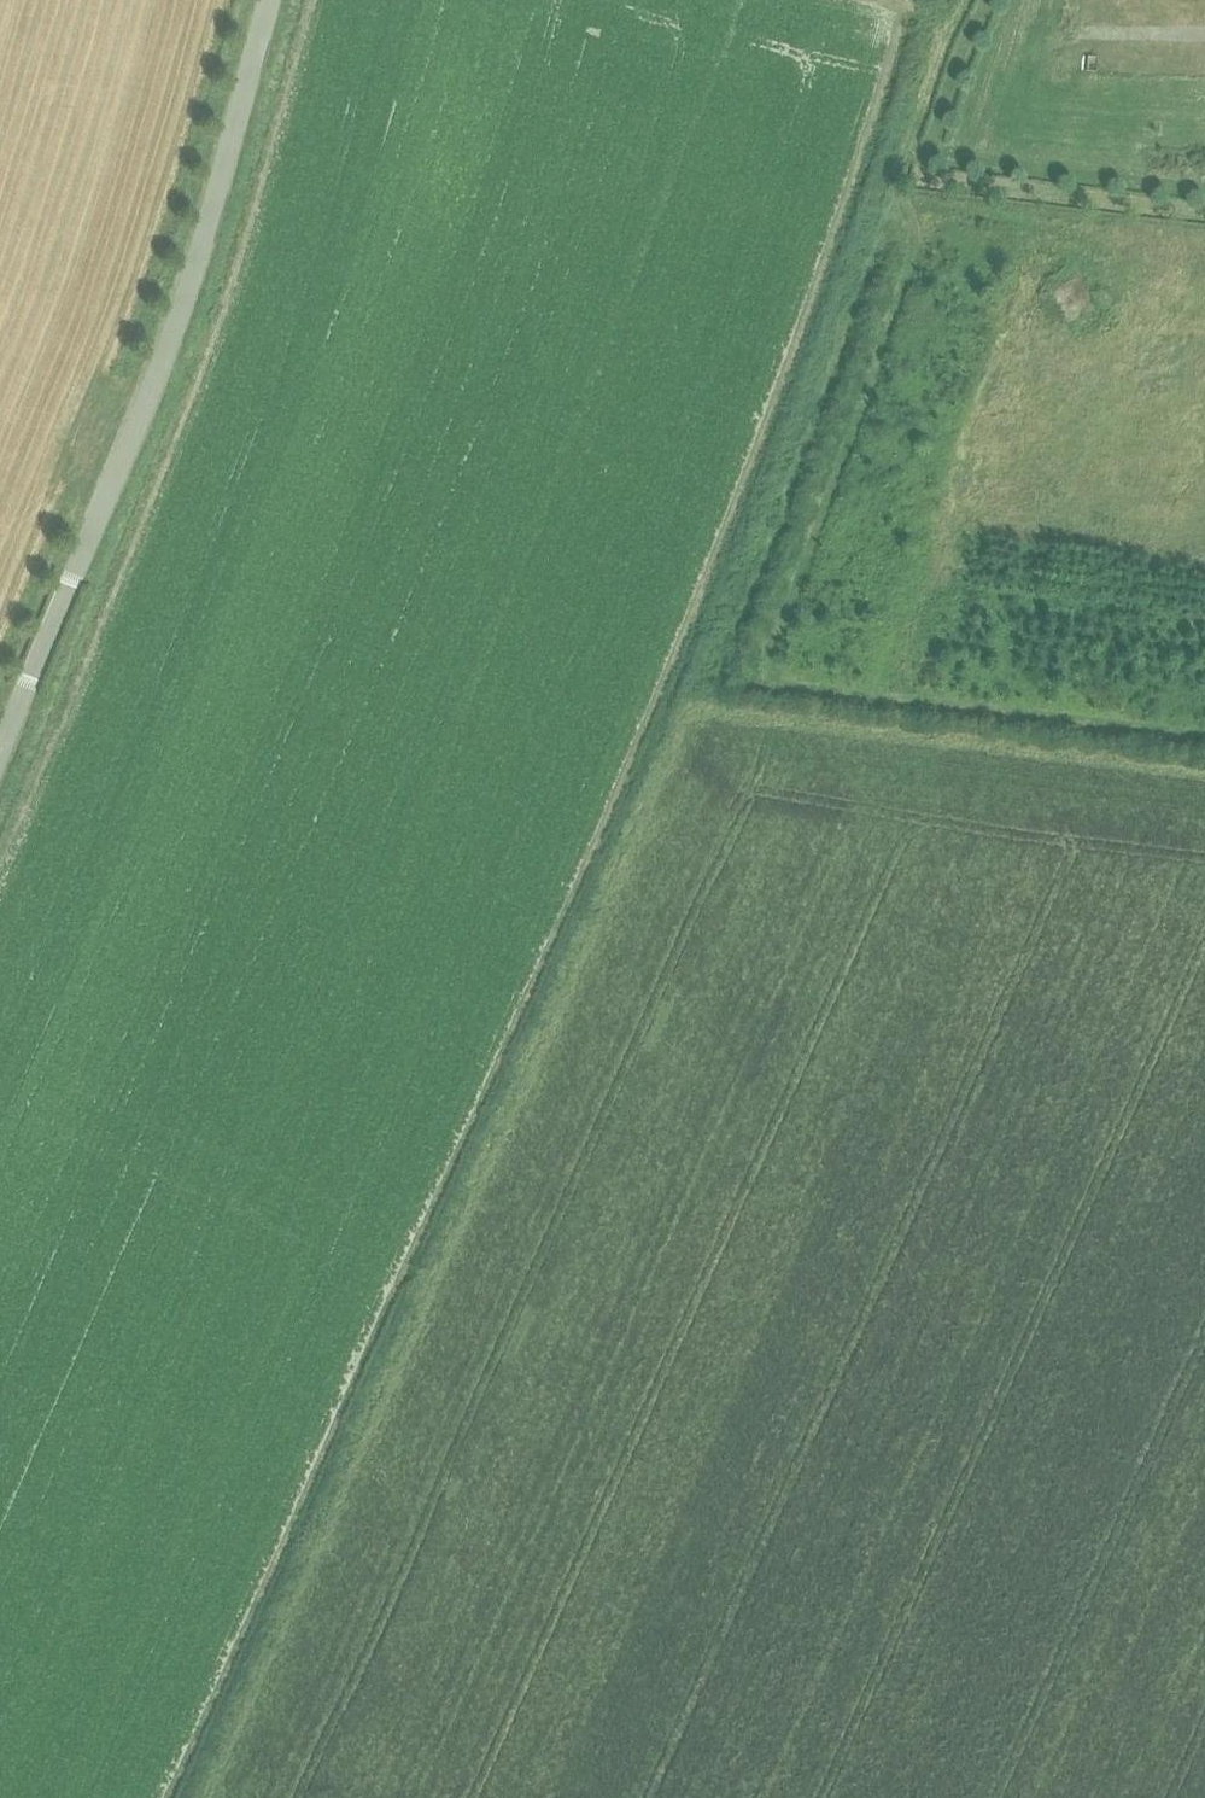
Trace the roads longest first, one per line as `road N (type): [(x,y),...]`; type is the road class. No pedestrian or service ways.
road 1 (unclassified): [(0,746),(156,373),(201,246),(268,0)]

